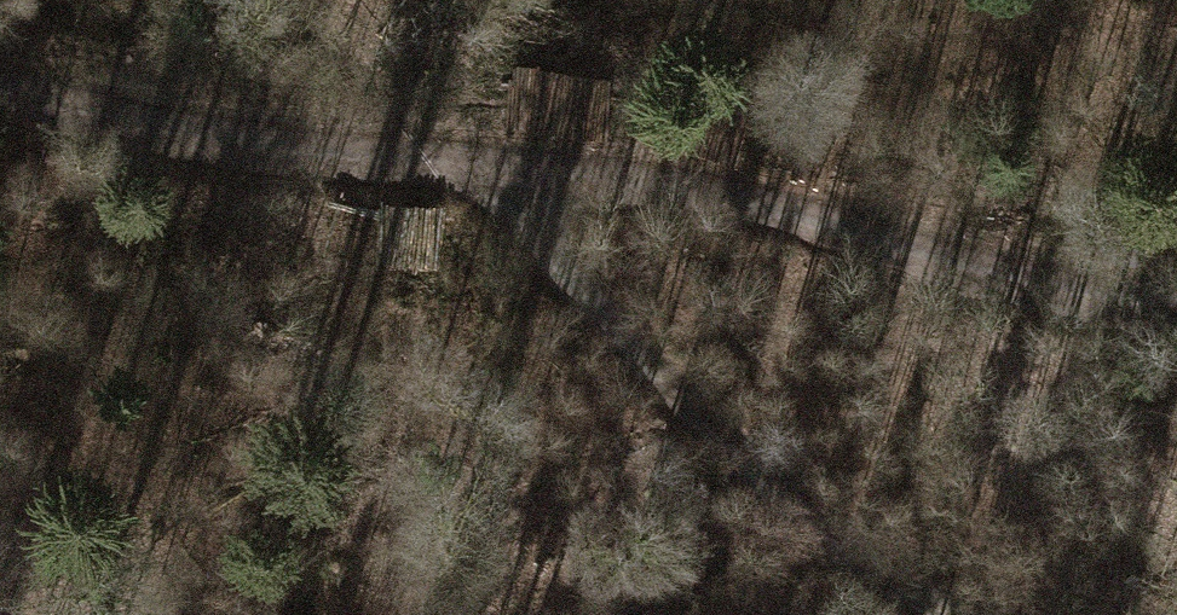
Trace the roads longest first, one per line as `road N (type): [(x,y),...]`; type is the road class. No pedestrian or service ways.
road 1 (track): [(1176,300),(920,253),(702,197),(292,150),(0,76)]
road 2 (track): [(475,168),(715,434),(857,563),(950,614)]

